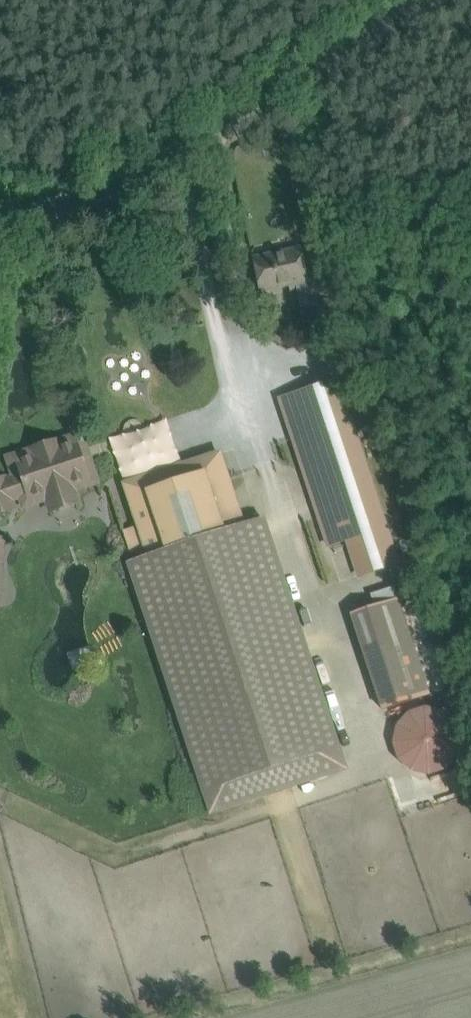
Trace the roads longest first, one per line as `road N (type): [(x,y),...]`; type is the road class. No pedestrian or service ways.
road 1 (unclassified): [(0,214),(212,126),(396,0)]

